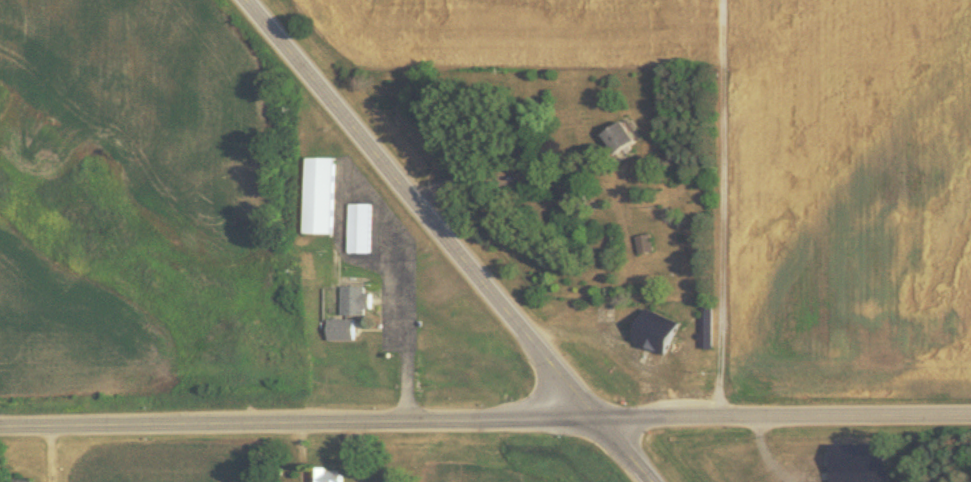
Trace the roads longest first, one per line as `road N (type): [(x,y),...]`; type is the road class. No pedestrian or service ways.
road 1 (secondary): [(652,481),(243,0)]
road 2 (secondary): [(601,418),(0,429)]
road 3 (tertiary): [(970,416),(601,418)]

